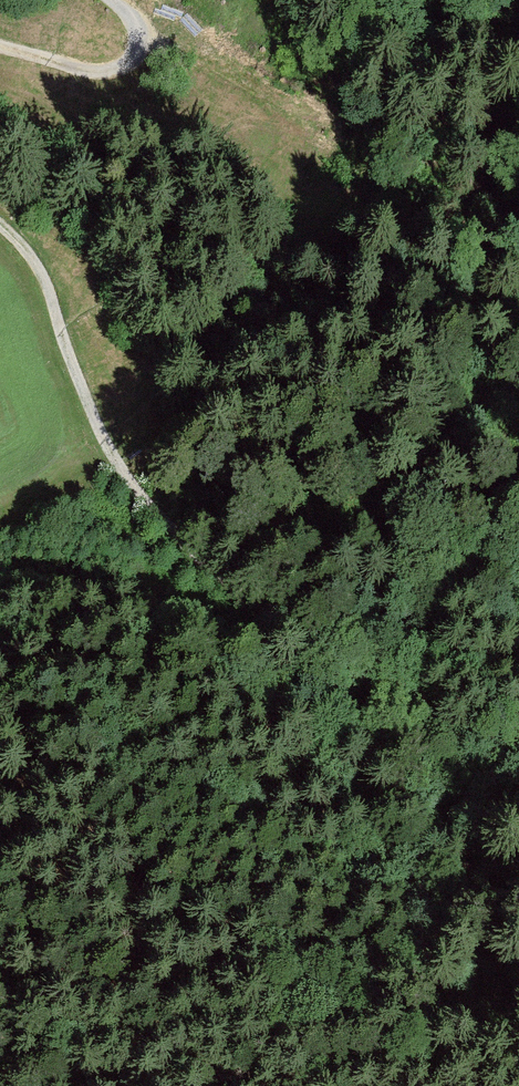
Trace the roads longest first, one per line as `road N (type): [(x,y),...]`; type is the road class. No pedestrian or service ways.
road 1 (track): [(0,224),(24,243),(48,285),(71,364),(118,467),(172,538),(318,645),(518,757)]
road 2 (track): [(518,904),(357,1085)]
road 3 (track): [(109,0),(137,32),(130,61),(116,68),(78,67),(0,45)]

